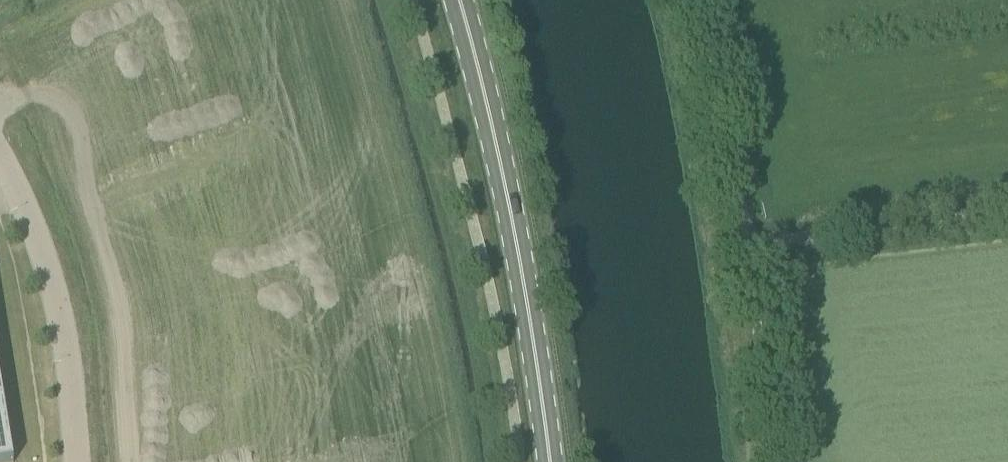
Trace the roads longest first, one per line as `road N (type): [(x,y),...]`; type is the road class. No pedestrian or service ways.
road 1 (primary): [(550,461),(513,227),(456,0)]
road 2 (unclassified): [(76,461),(62,324),(0,155)]
road 3 (track): [(744,246),(1007,216)]
road 4 (track): [(744,246),(689,0)]
road 5 (track): [(780,461),(744,246)]

